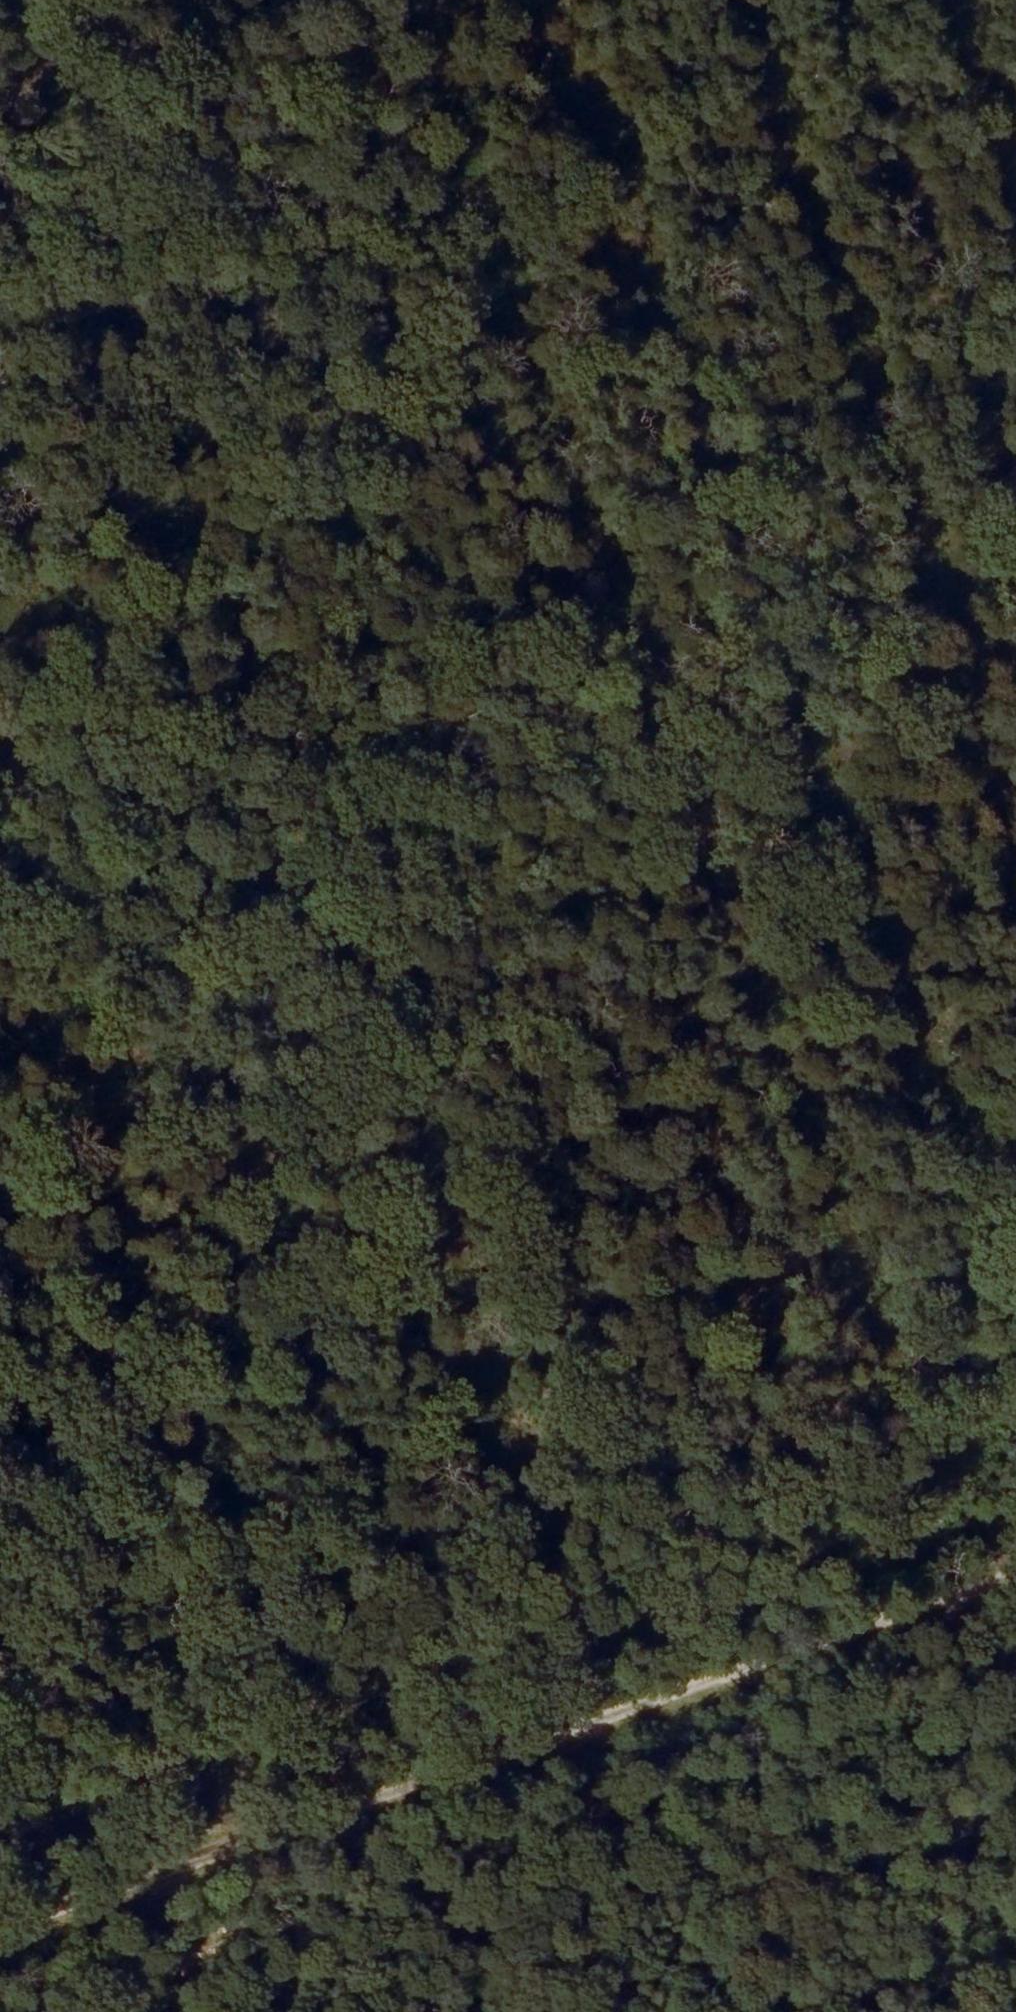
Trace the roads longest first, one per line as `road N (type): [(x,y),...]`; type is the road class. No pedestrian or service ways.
road 1 (track): [(0,1925),(1015,1572)]

